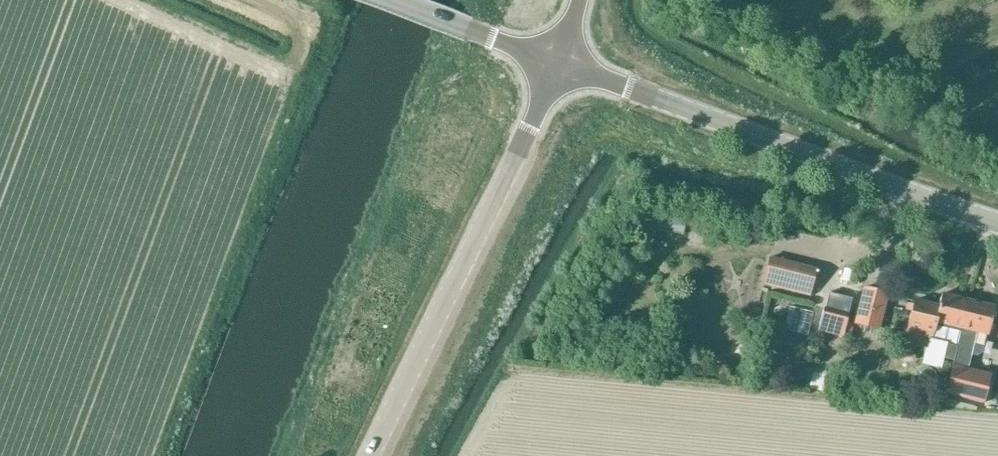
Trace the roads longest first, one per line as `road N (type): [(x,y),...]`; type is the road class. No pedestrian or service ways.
road 1 (unclassified): [(997,221),(559,69)]
road 2 (unclassified): [(376,455),(559,69)]
road 3 (unclassified): [(559,69),(392,0)]

